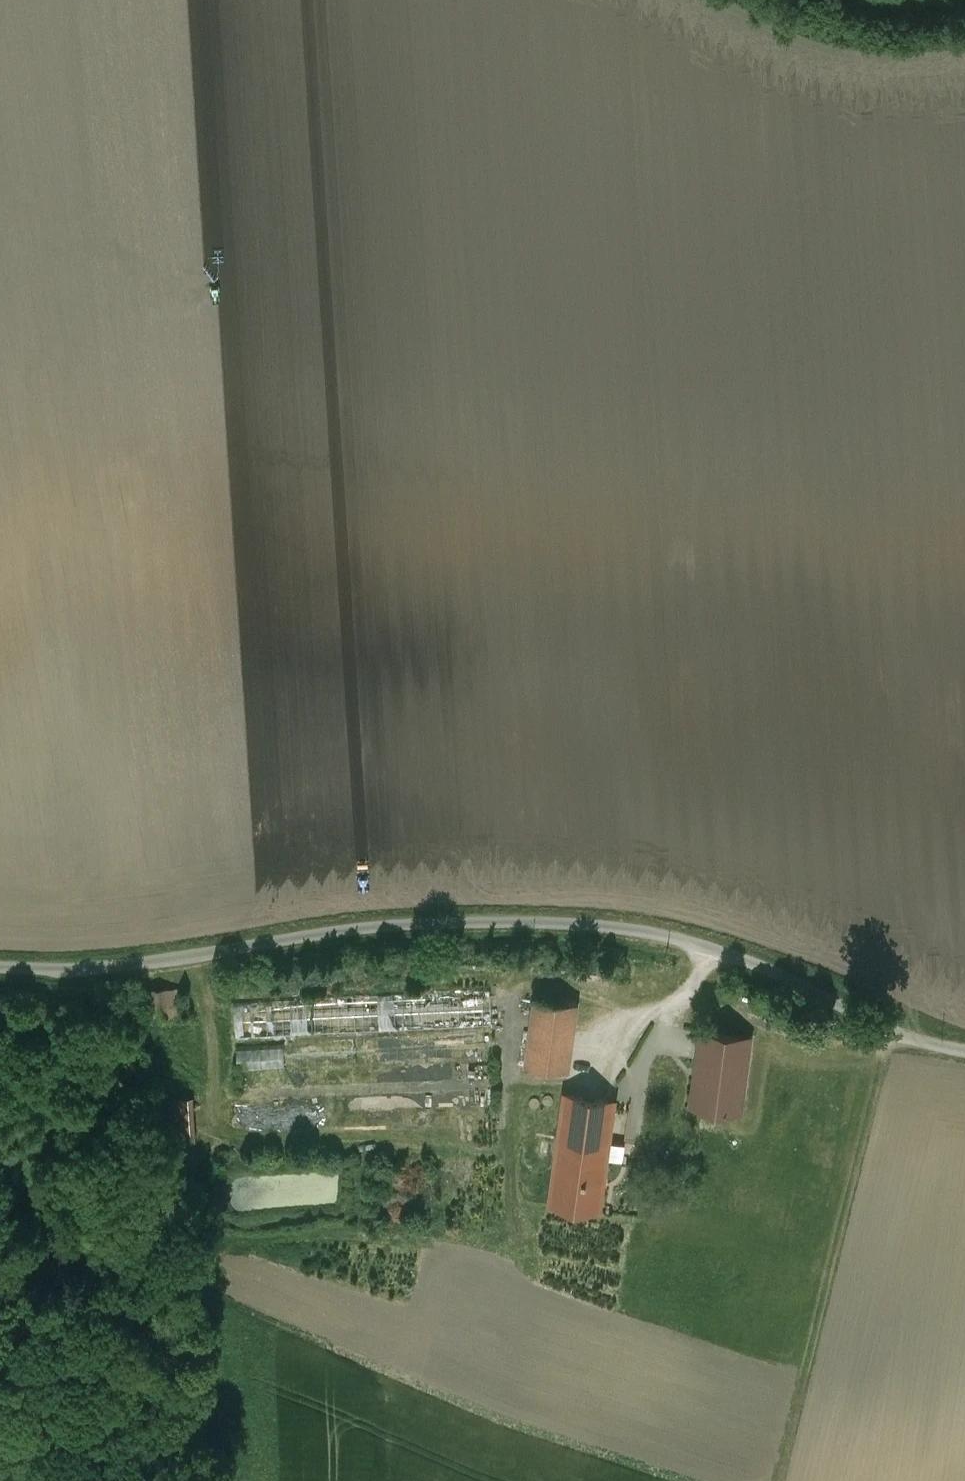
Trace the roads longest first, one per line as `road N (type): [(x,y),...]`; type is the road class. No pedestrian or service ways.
road 1 (unclassified): [(964,1054),(896,1039),(726,958),(648,938),(549,928),(342,935),(137,966),(0,970)]

